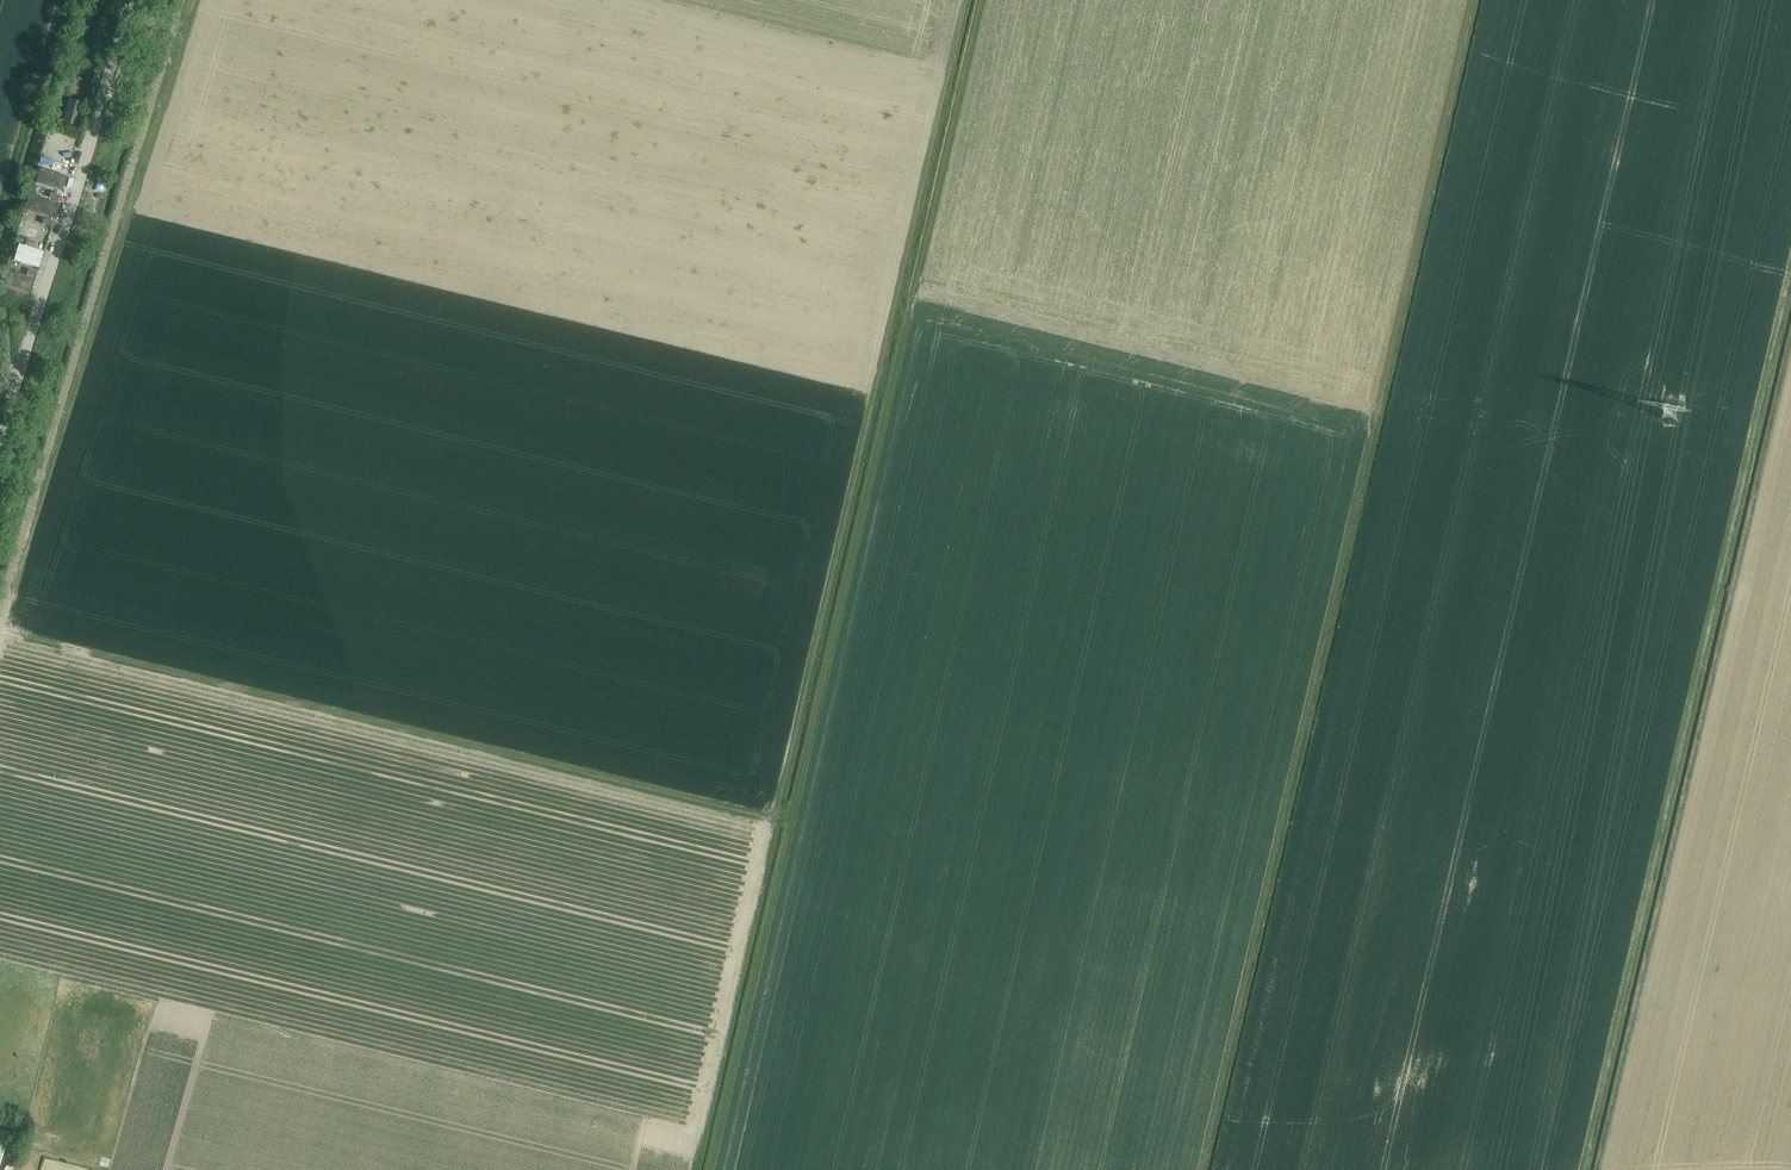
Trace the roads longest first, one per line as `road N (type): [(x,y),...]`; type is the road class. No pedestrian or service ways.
road 1 (track): [(0,632),(791,824),(981,0)]
road 2 (track): [(1202,1169),(1473,0)]
road 3 (track): [(0,628),(189,0)]
road 4 (unclassified): [(0,440),(130,0)]
road 5 (track): [(791,824),(710,1169)]
road 6 (track): [(0,213),(63,0)]

